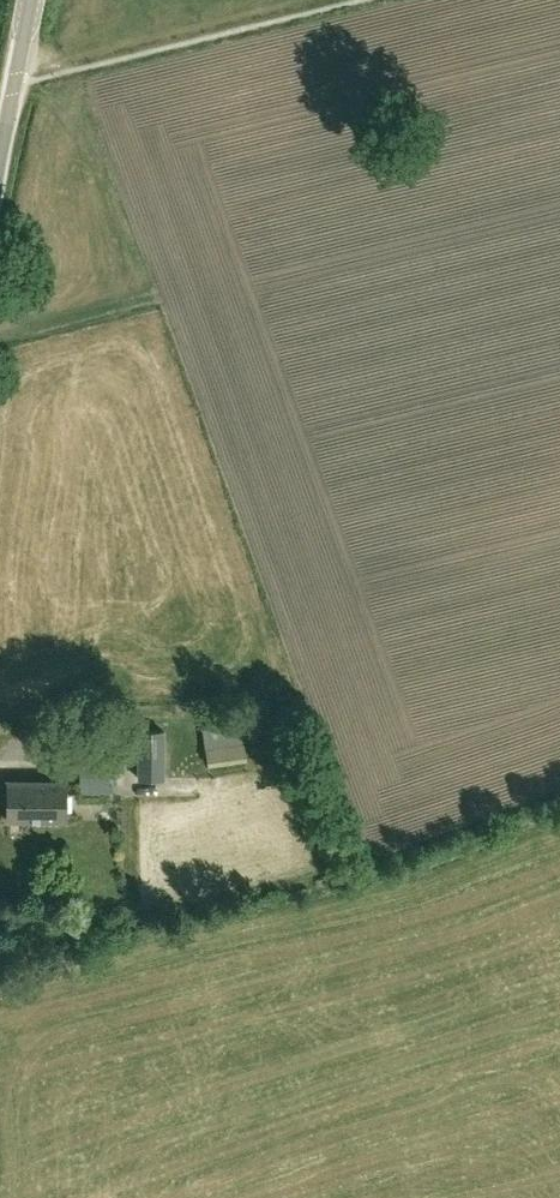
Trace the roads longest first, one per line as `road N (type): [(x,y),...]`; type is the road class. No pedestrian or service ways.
road 1 (track): [(261,0),(19,60)]
road 2 (unclassified): [(0,170),(29,0)]

